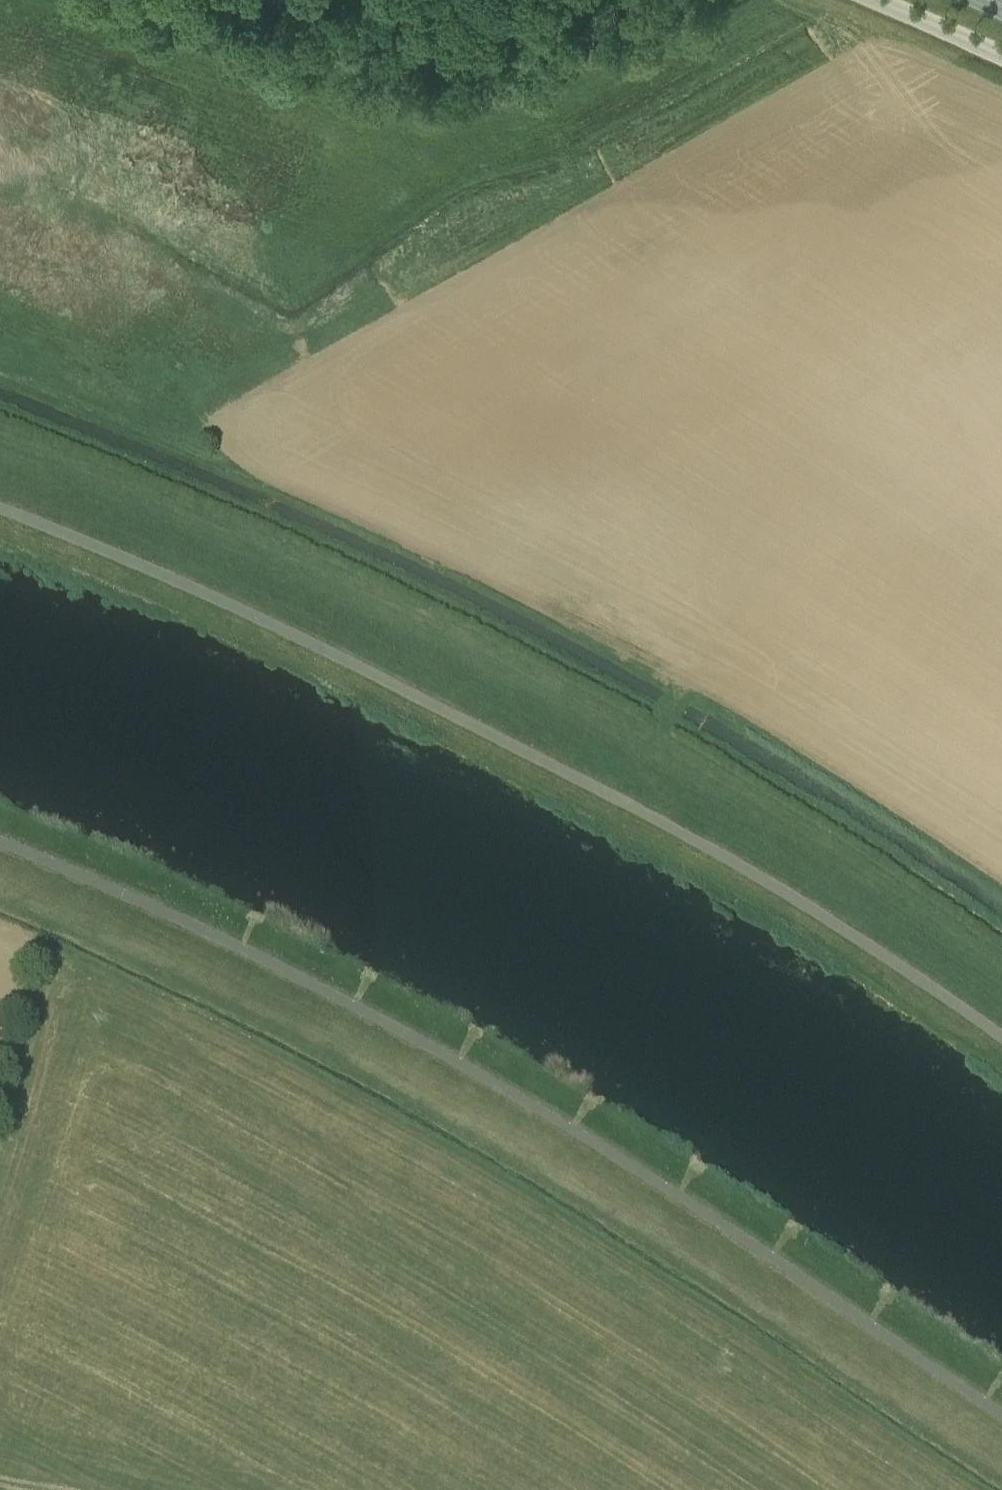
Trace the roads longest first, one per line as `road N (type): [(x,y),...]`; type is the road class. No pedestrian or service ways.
road 1 (track): [(0,509),(199,586),(692,838),(1001,1037)]
road 2 (unclassified): [(1001,57),(876,0)]

